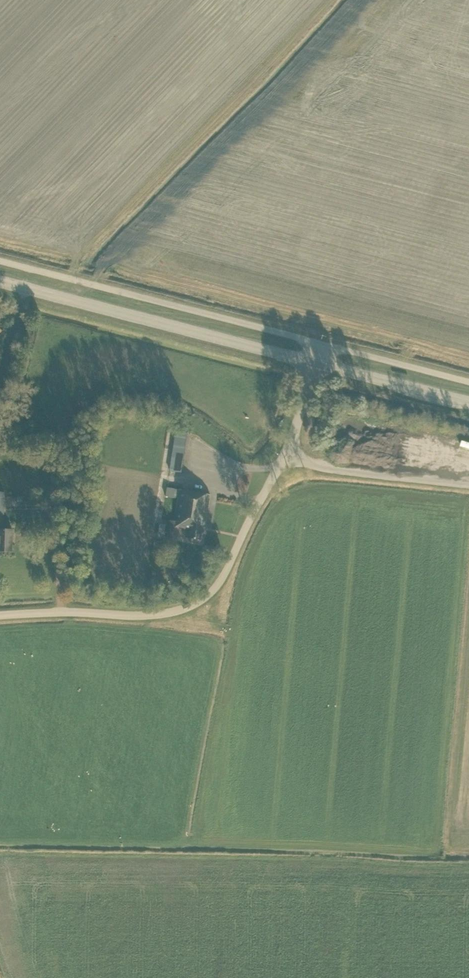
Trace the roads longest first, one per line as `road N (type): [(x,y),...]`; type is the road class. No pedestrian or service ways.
road 1 (unclassified): [(0,615),(143,618),(190,605),(224,578),(285,457)]
road 2 (unclassified): [(321,343),(0,261)]
road 3 (primary): [(315,363),(0,281)]
road 4 (unclassified): [(468,486),(333,471),(285,457)]
road 5 (primary): [(468,403),(315,363)]
road 6 (unclassified): [(468,382),(321,343)]

